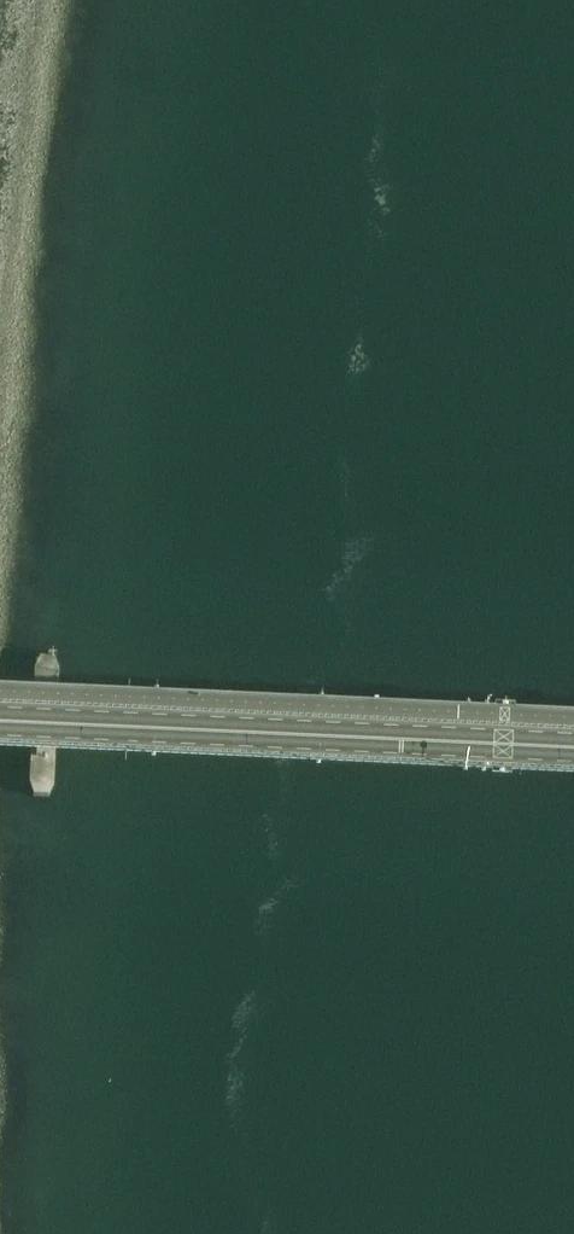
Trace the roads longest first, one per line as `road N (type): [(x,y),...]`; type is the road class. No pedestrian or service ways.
road 1 (secondary): [(573,748),(0,721)]

